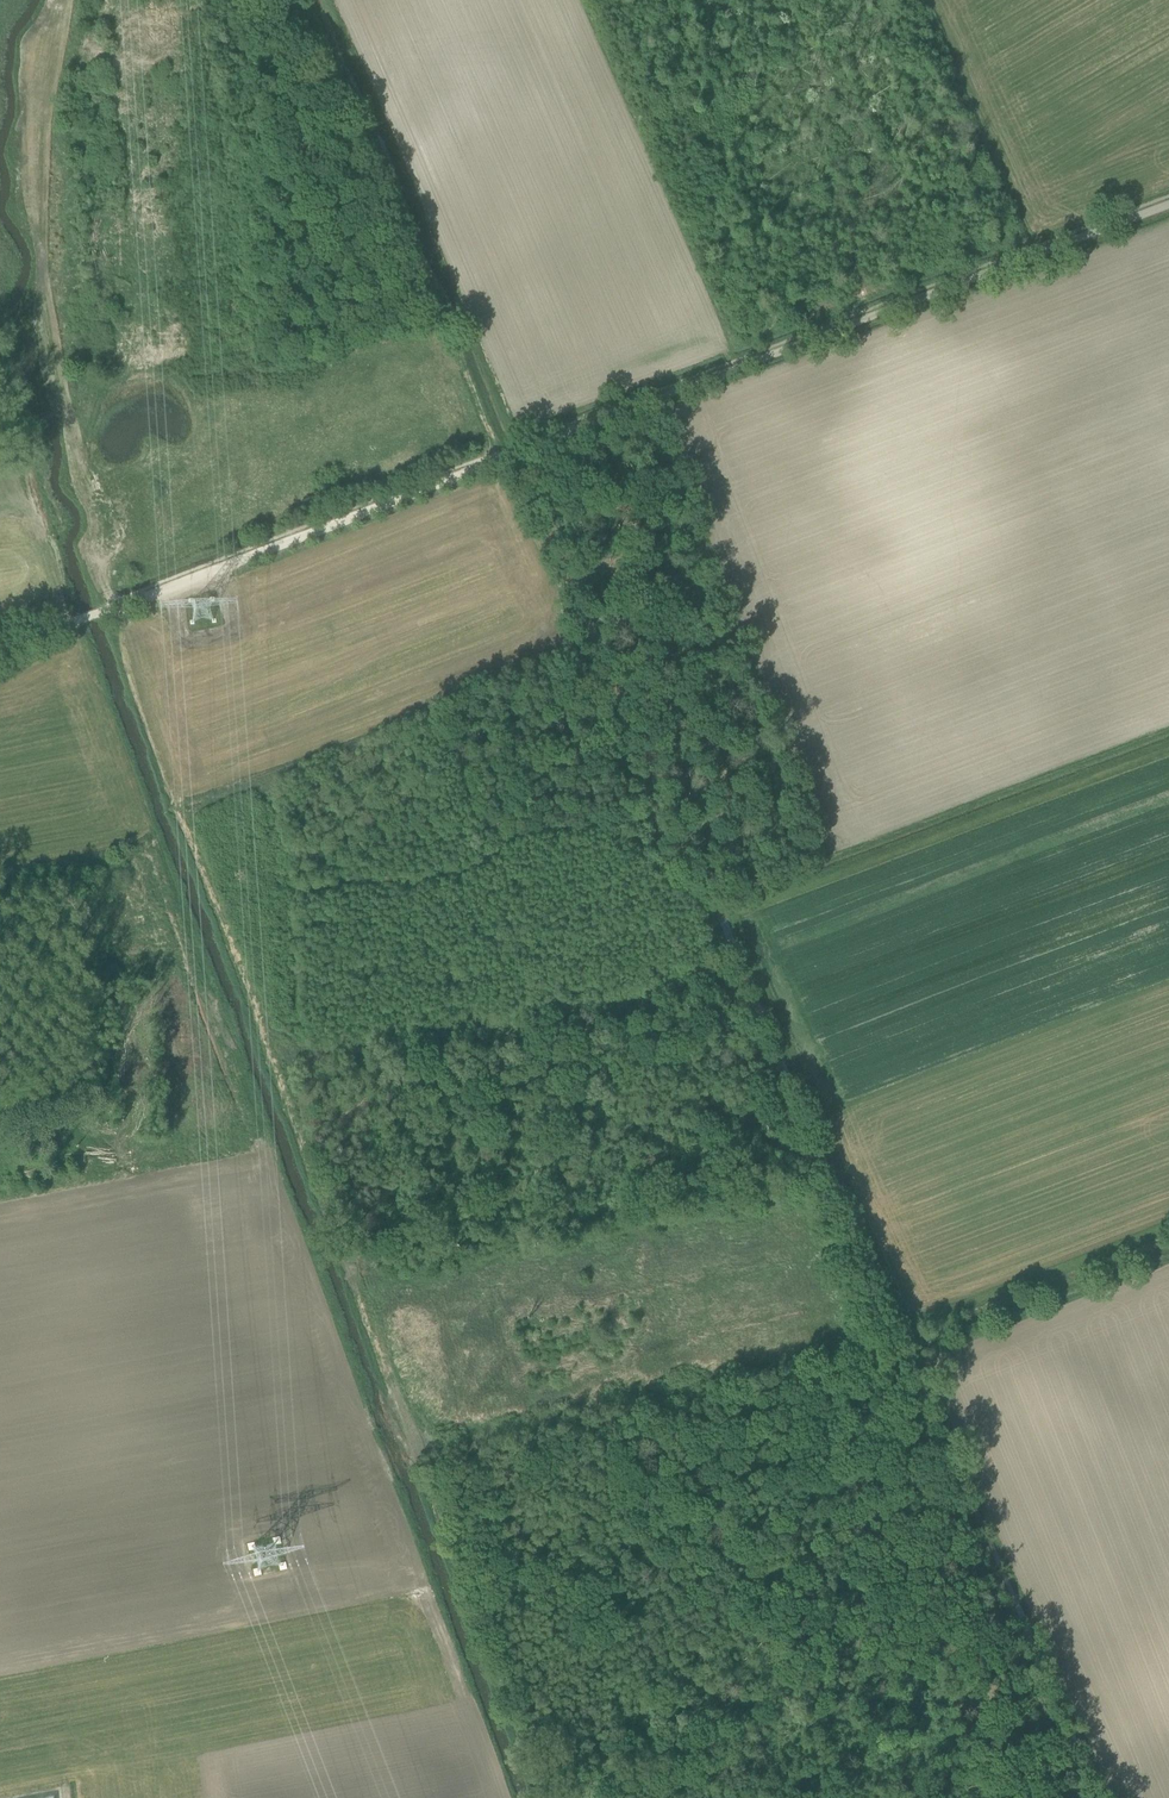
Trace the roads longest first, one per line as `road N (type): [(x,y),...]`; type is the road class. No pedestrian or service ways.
road 1 (track): [(0,652),(509,457),(896,1361)]
road 2 (unclassified): [(509,457),(1168,202)]
road 3 (track): [(896,1361),(1088,1797)]
road 4 (track): [(921,1347),(1168,1249)]

